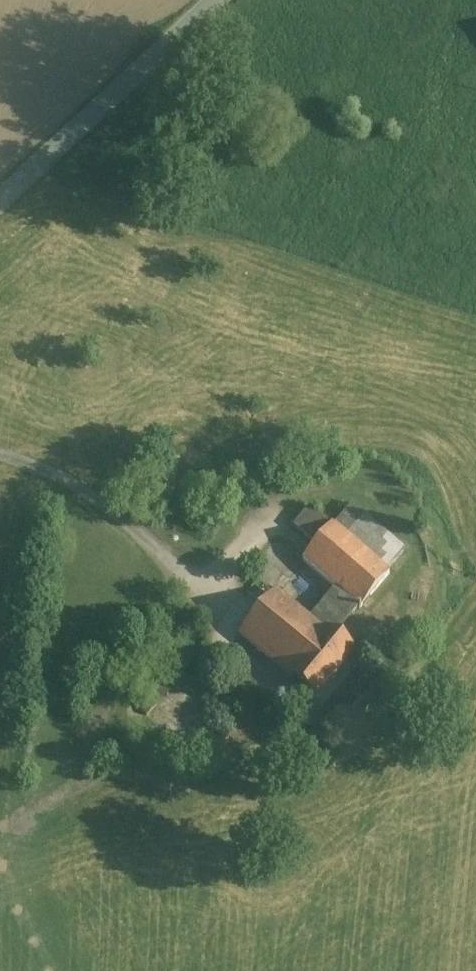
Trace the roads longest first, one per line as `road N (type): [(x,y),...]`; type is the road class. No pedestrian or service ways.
road 1 (unclassified): [(0,202),(220,0)]

